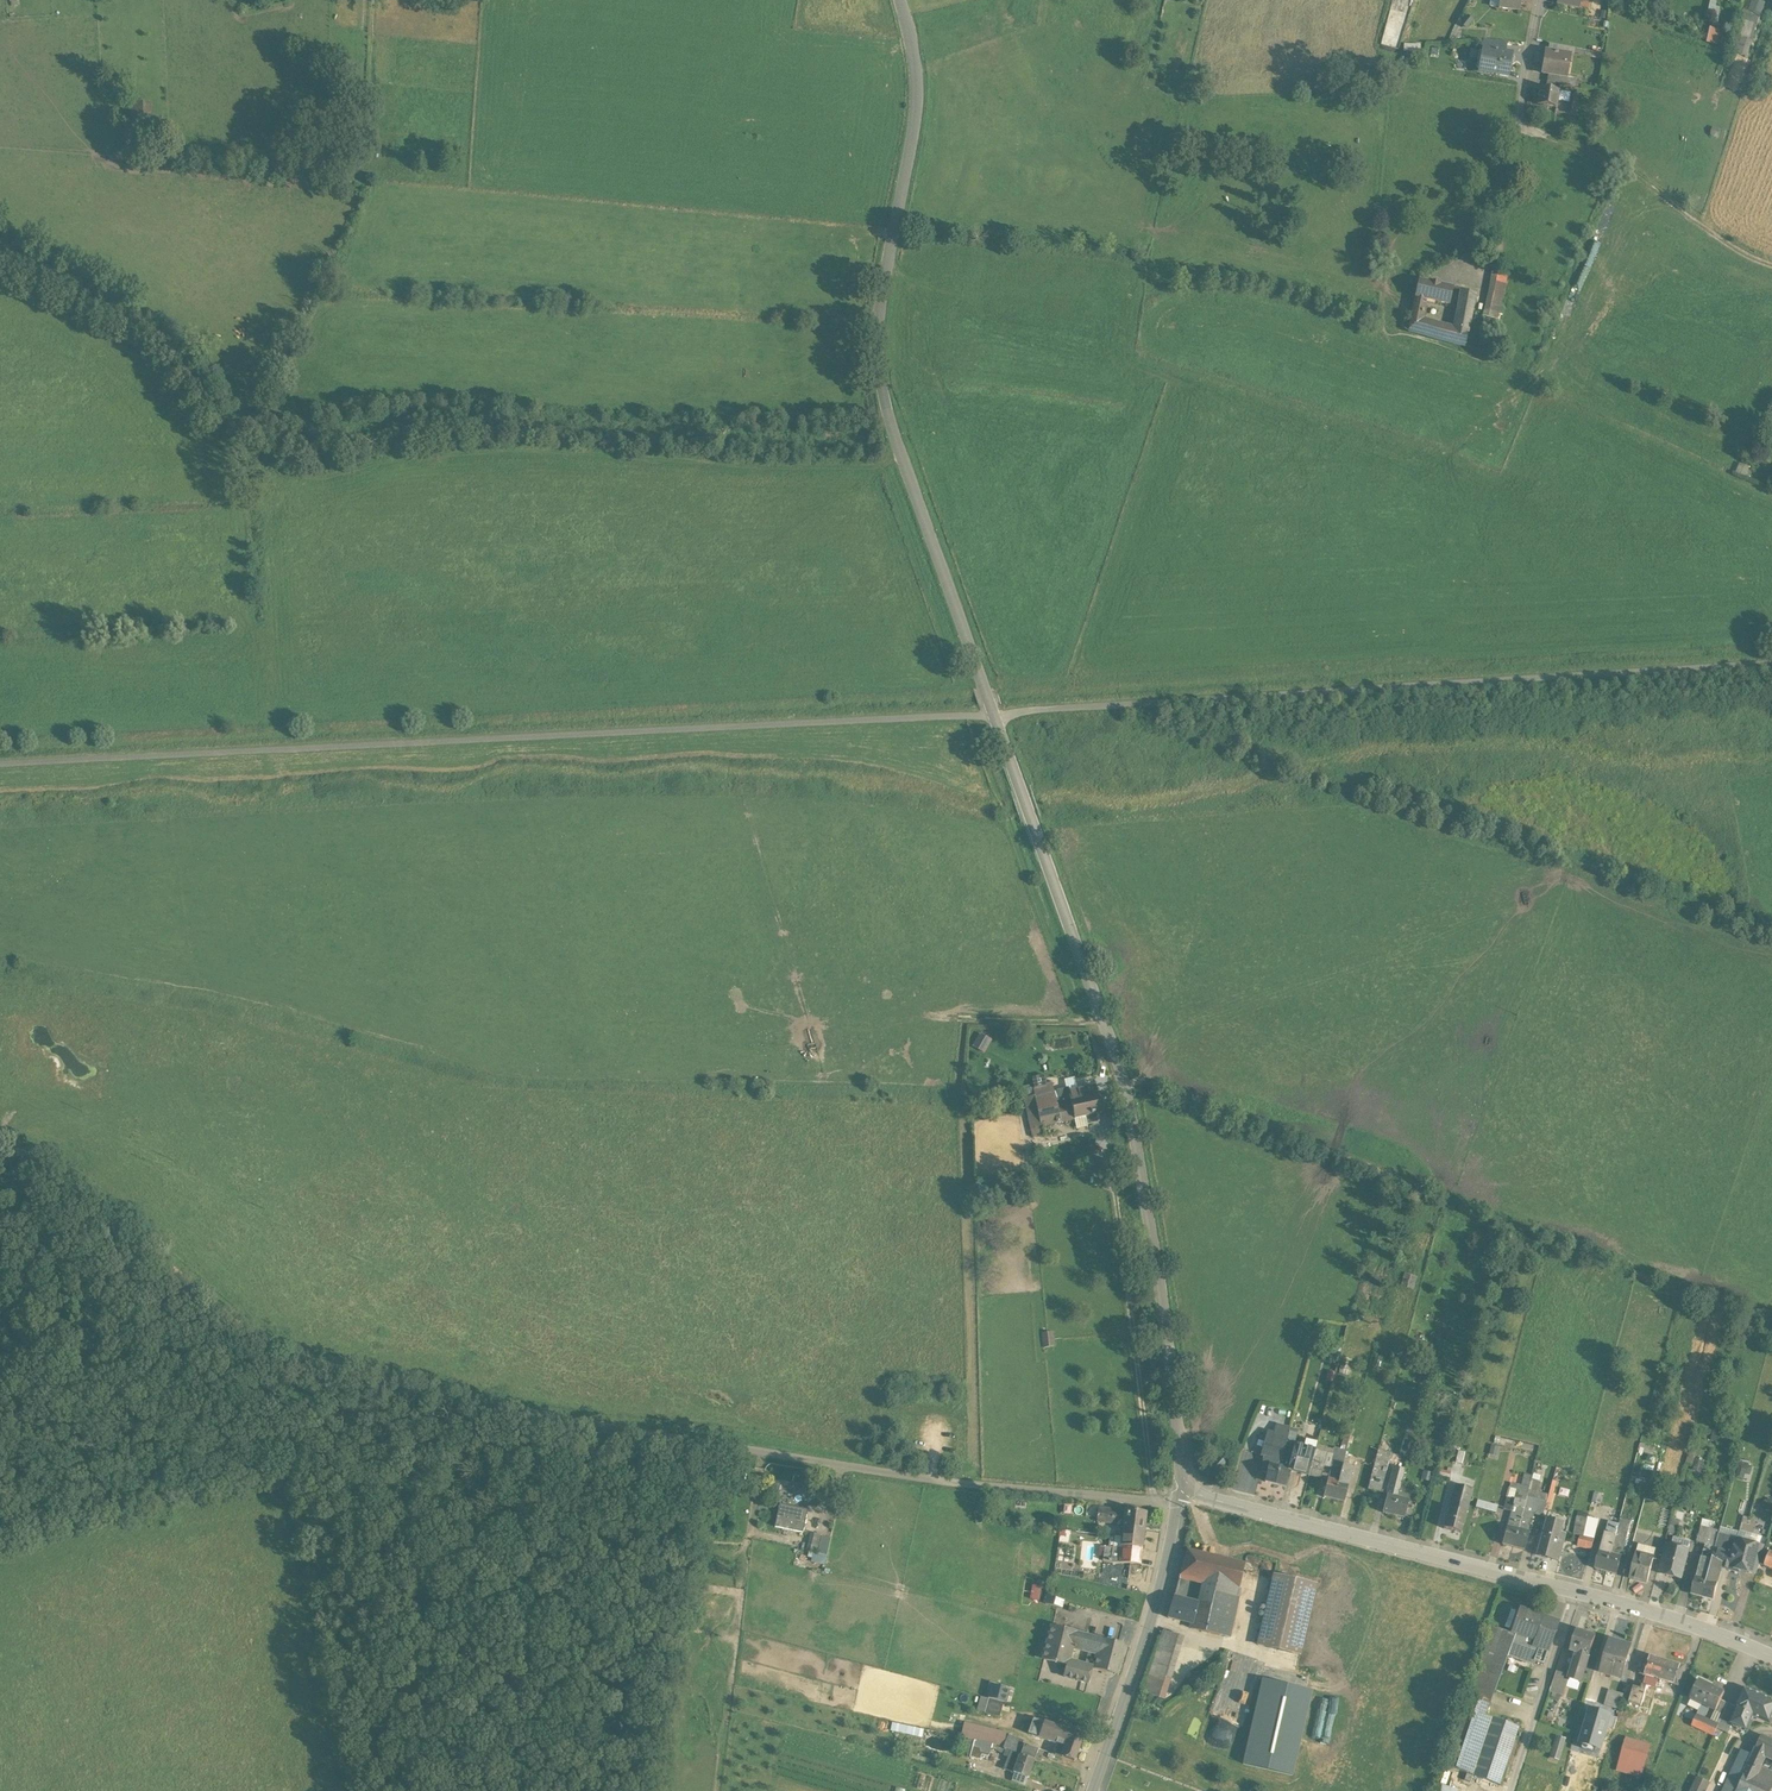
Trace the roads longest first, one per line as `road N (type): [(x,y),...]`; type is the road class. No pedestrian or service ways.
road 1 (unclassified): [(901,0),(926,83),(886,368),(906,456),(1121,1072)]
road 2 (track): [(969,711),(0,764)]
road 3 (track): [(1771,663),(969,711)]
road 4 (unclassified): [(0,1148),(64,1176),(228,1317),(286,1352),(494,1405),(718,1445)]
road 5 (track): [(1771,1317),(1203,1109),(1121,1072)]
road 6 (residential): [(1189,1487),(1669,1617),(1771,1656)]
road 7 (unclassified): [(1177,1504),(976,1485),(718,1445)]
road 8 (track): [(1154,1501),(1100,1078)]
road 9 (tertiary): [(1189,1487),(1121,1072)]
road 10 (tertiary): [(1092,1790),(1148,1634),(1177,1504)]
road 11 (track): [(1553,141),(1624,167),(1771,268)]
road 12 (track): [(968,1112),(958,1097),(963,1020),(1081,1021)]
road 13 (track): [(1513,1790),(1578,1592)]
road 14 (residential): [(1517,127),(1516,184),(1490,266)]
road 15 (residential): [(1541,0),(1517,127)]

